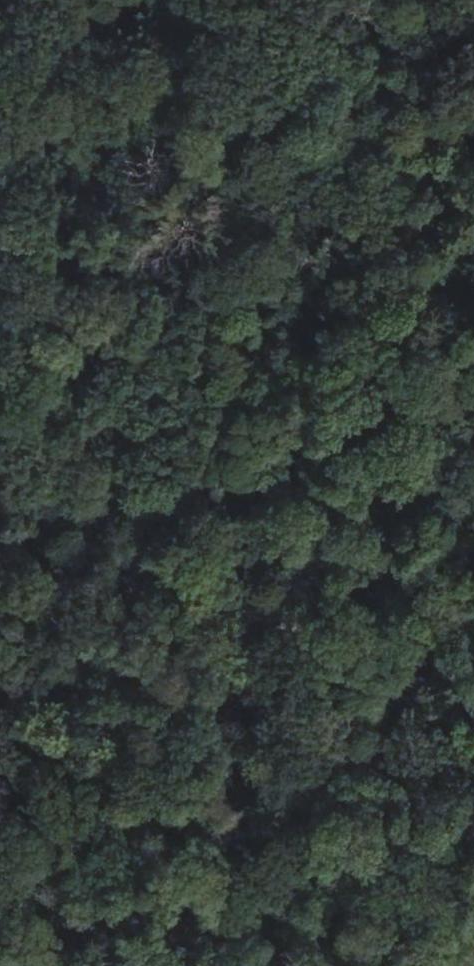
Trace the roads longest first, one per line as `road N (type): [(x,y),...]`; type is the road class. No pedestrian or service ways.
road 1 (unclassified): [(0,469),(136,599),(347,770),(473,833)]
road 2 (track): [(0,392),(121,503),(176,532),(265,618),(340,647),(408,649),(473,615)]

